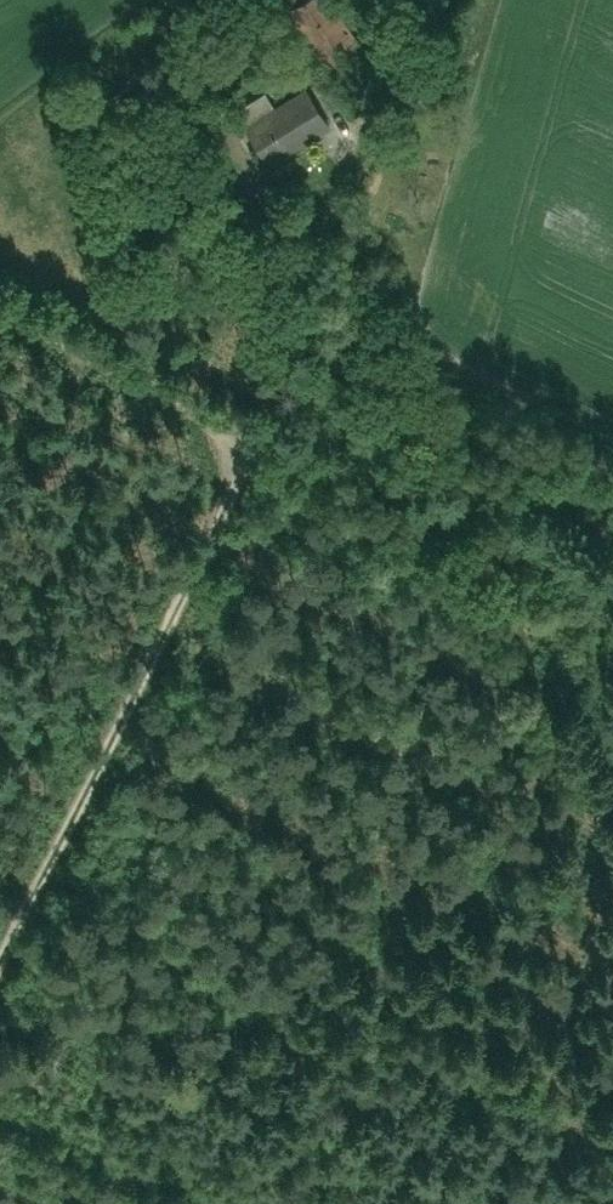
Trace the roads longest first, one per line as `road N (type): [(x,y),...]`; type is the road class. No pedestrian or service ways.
road 1 (track): [(0,945),(253,415),(337,193)]
road 2 (track): [(612,577),(253,415)]
road 3 (track): [(612,762),(531,540)]

